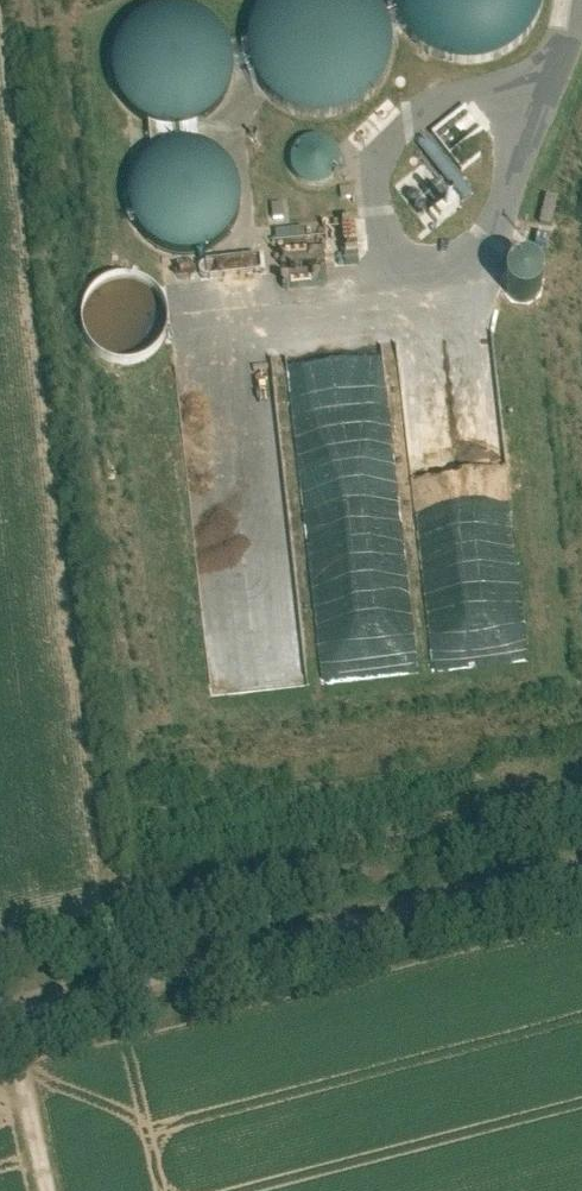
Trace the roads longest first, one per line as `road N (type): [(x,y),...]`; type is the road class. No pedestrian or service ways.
road 1 (unclassified): [(581,867),(0,1018)]
road 2 (track): [(29,1190),(4,1045),(26,1011)]

